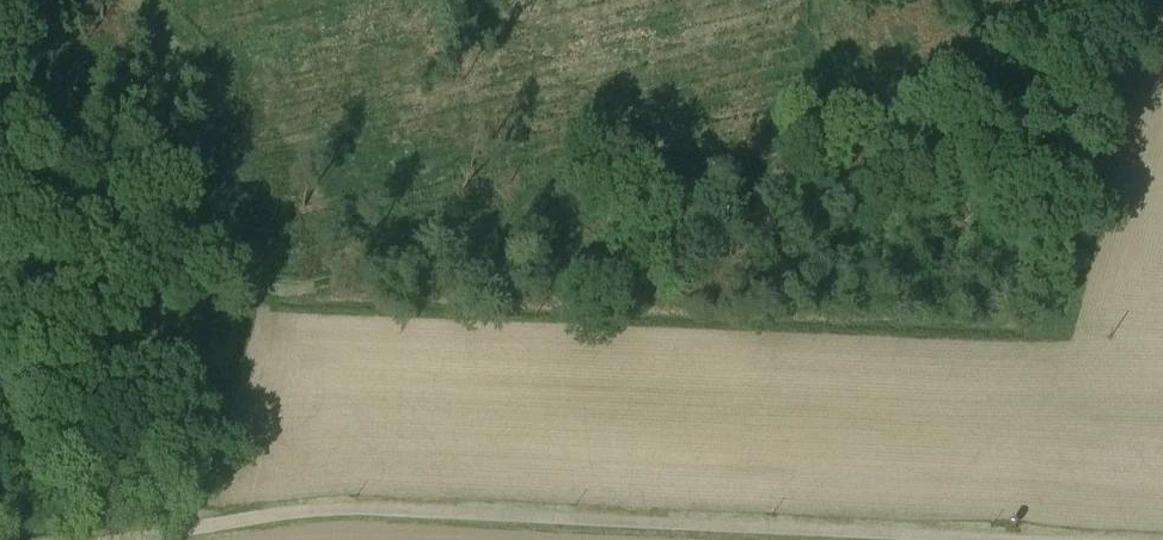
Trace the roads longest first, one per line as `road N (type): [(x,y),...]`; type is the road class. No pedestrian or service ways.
road 1 (unclassified): [(1038,539),(366,508),(100,539)]

